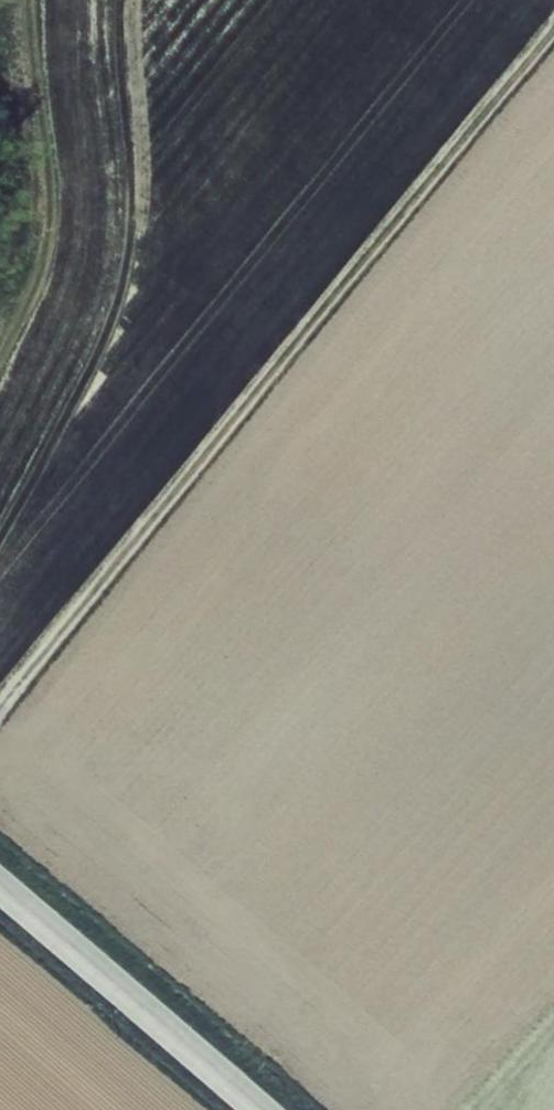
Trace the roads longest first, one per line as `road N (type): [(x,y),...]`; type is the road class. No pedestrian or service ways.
road 1 (tertiary): [(237,1109),(0,907)]

